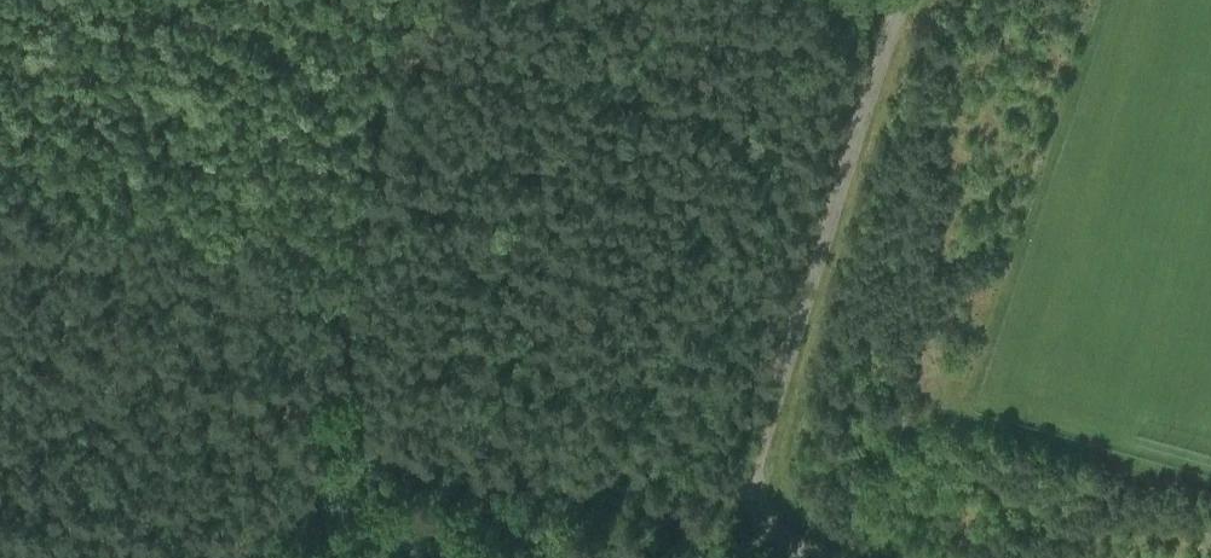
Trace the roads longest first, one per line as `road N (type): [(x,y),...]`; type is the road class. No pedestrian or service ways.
road 1 (track): [(680,557),(680,537),(653,508),(416,451),(0,322)]
road 2 (unclassified): [(827,557),(770,529),(755,495),(755,469),(903,0)]

